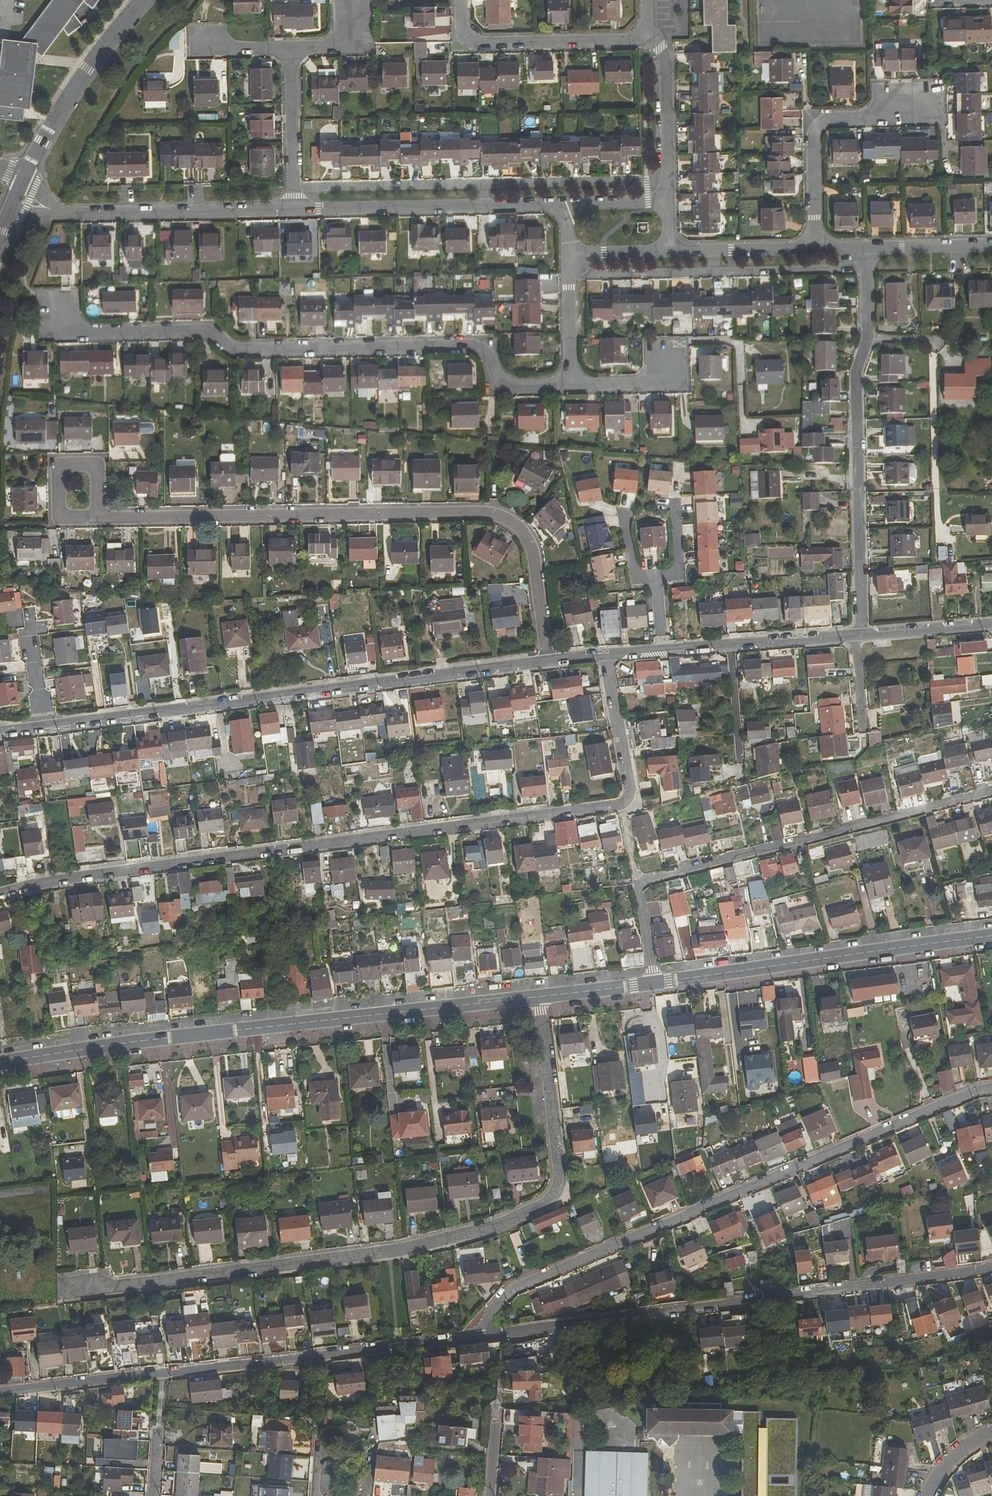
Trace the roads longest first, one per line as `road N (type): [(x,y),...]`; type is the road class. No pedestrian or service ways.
road 1 (residential): [(606,655),(629,797),(621,805),(0,893)]
road 2 (residential): [(540,996),(558,1183),(530,1213),(386,1250),(65,1289)]
road 3 (residential): [(479,1337),(497,1305),(526,1283),(991,1088)]
road 4 (residential): [(552,661),(537,556),(510,523),(484,517),(100,519)]
road 5 (primary): [(0,1063),(540,996)]
road 6 (residential): [(571,383),(510,385),(484,353),(465,346),(235,350),(207,332),(78,332),(57,313)]
road 7 (residential): [(991,1267),(479,1337)]
road 8 (residential): [(552,661),(45,729)]
road 9 (residential): [(479,1337),(0,1392)]
road 10 (residential): [(991,792),(637,884),(655,982)]
road 11 (residential): [(859,635),(866,250)]
road 12 (primary): [(655,982),(991,936)]
road 13 (residential): [(294,208),(60,213),(15,197)]
road 14 (residential): [(569,203),(294,208)]
road 15 (residential): [(915,106),(832,118),(816,133),(818,250)]
road 16 (residential): [(649,39),(470,41),(462,0)]
road 17 (residential): [(148,0),(74,92),(26,172)]
road 18 (residential): [(671,201),(667,61),(649,39)]
road 19 (residential): [(294,208),(291,49)]
road 20 (residential): [(818,250),(672,253)]
road 21 (residential): [(100,519),(60,520),(58,466),(99,465)]
road 22 (residential): [(991,624),(859,635)]
road 23 (residential): [(859,635),(731,645)]
road 24 (residential): [(570,255),(571,383)]
road 25 (residential): [(991,247),(866,250)]

